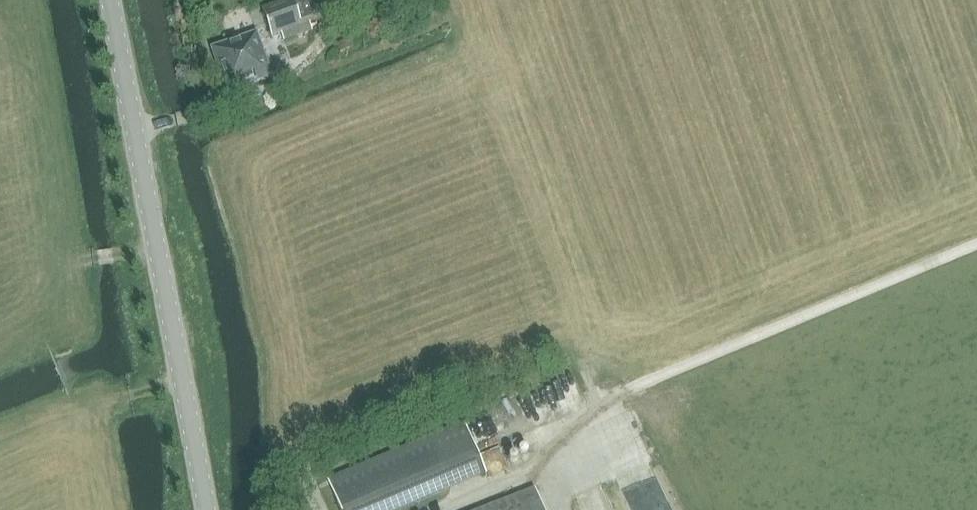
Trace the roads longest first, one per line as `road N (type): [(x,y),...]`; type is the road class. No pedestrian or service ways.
road 1 (tertiary): [(208,509),(110,0)]

